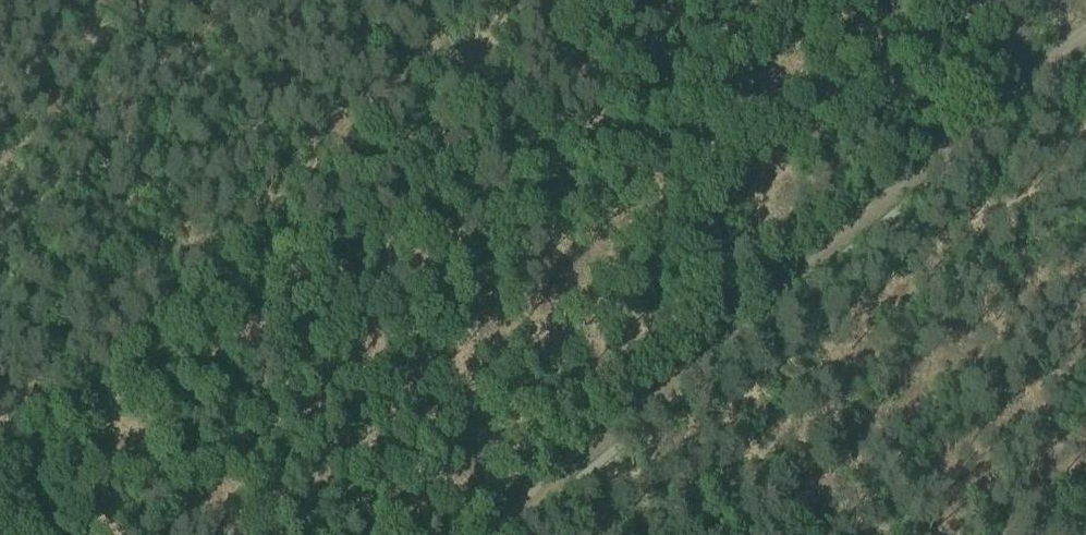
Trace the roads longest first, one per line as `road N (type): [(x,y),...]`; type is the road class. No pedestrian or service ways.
road 1 (track): [(485,530),(1013,86)]

